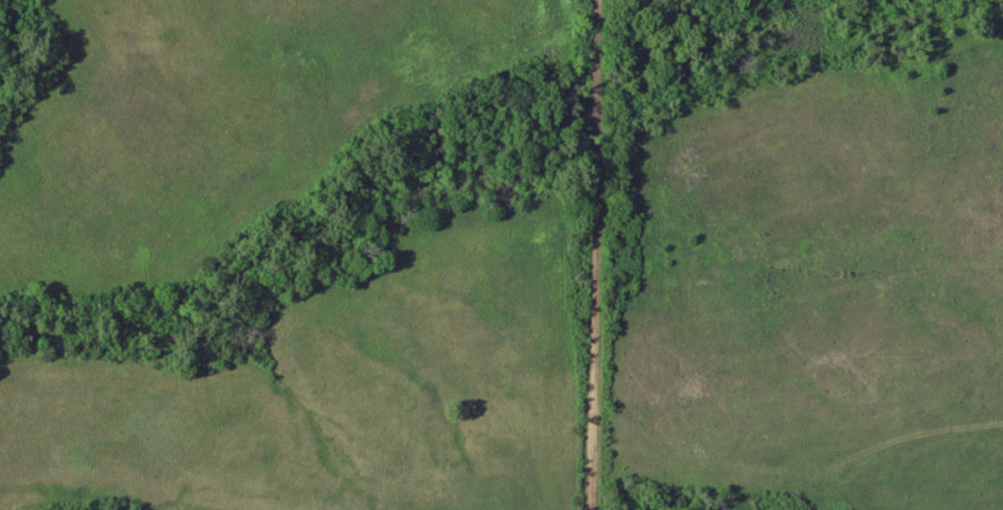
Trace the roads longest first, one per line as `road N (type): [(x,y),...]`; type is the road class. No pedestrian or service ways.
road 1 (residential): [(596,509),(604,0)]

